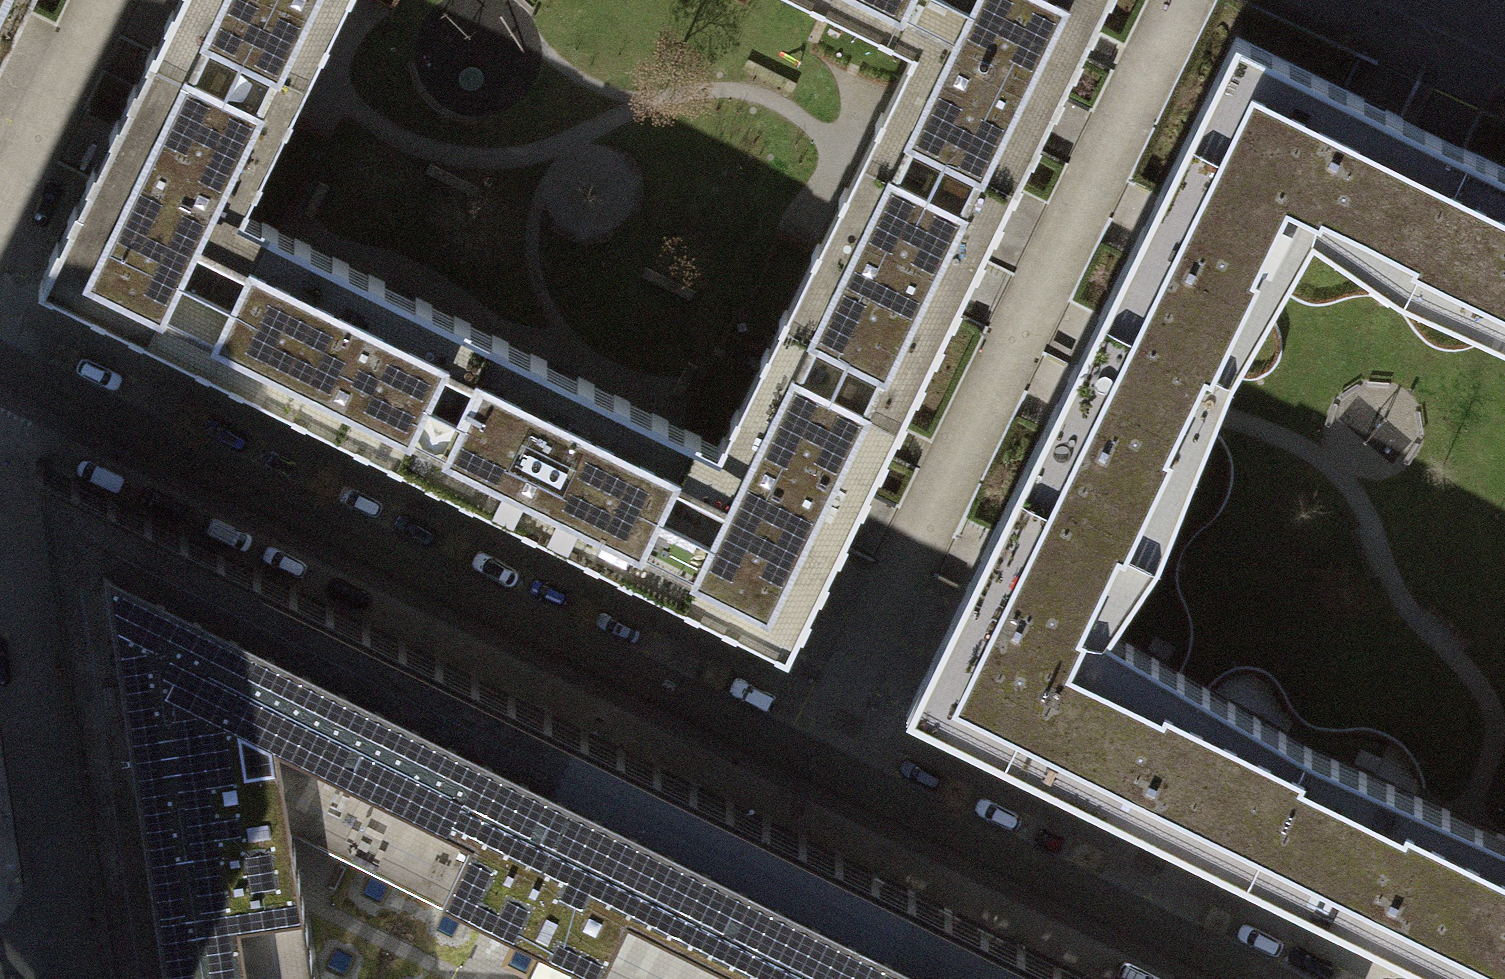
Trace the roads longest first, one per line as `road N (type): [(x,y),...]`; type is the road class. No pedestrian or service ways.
road 1 (residential): [(14,374),(821,776)]
road 2 (residential): [(821,776),(1185,0)]
road 3 (residential): [(0,952),(27,936),(57,890),(0,512)]
road 4 (residential): [(821,776),(1241,978)]
road 5 (residential): [(0,229),(112,0)]

